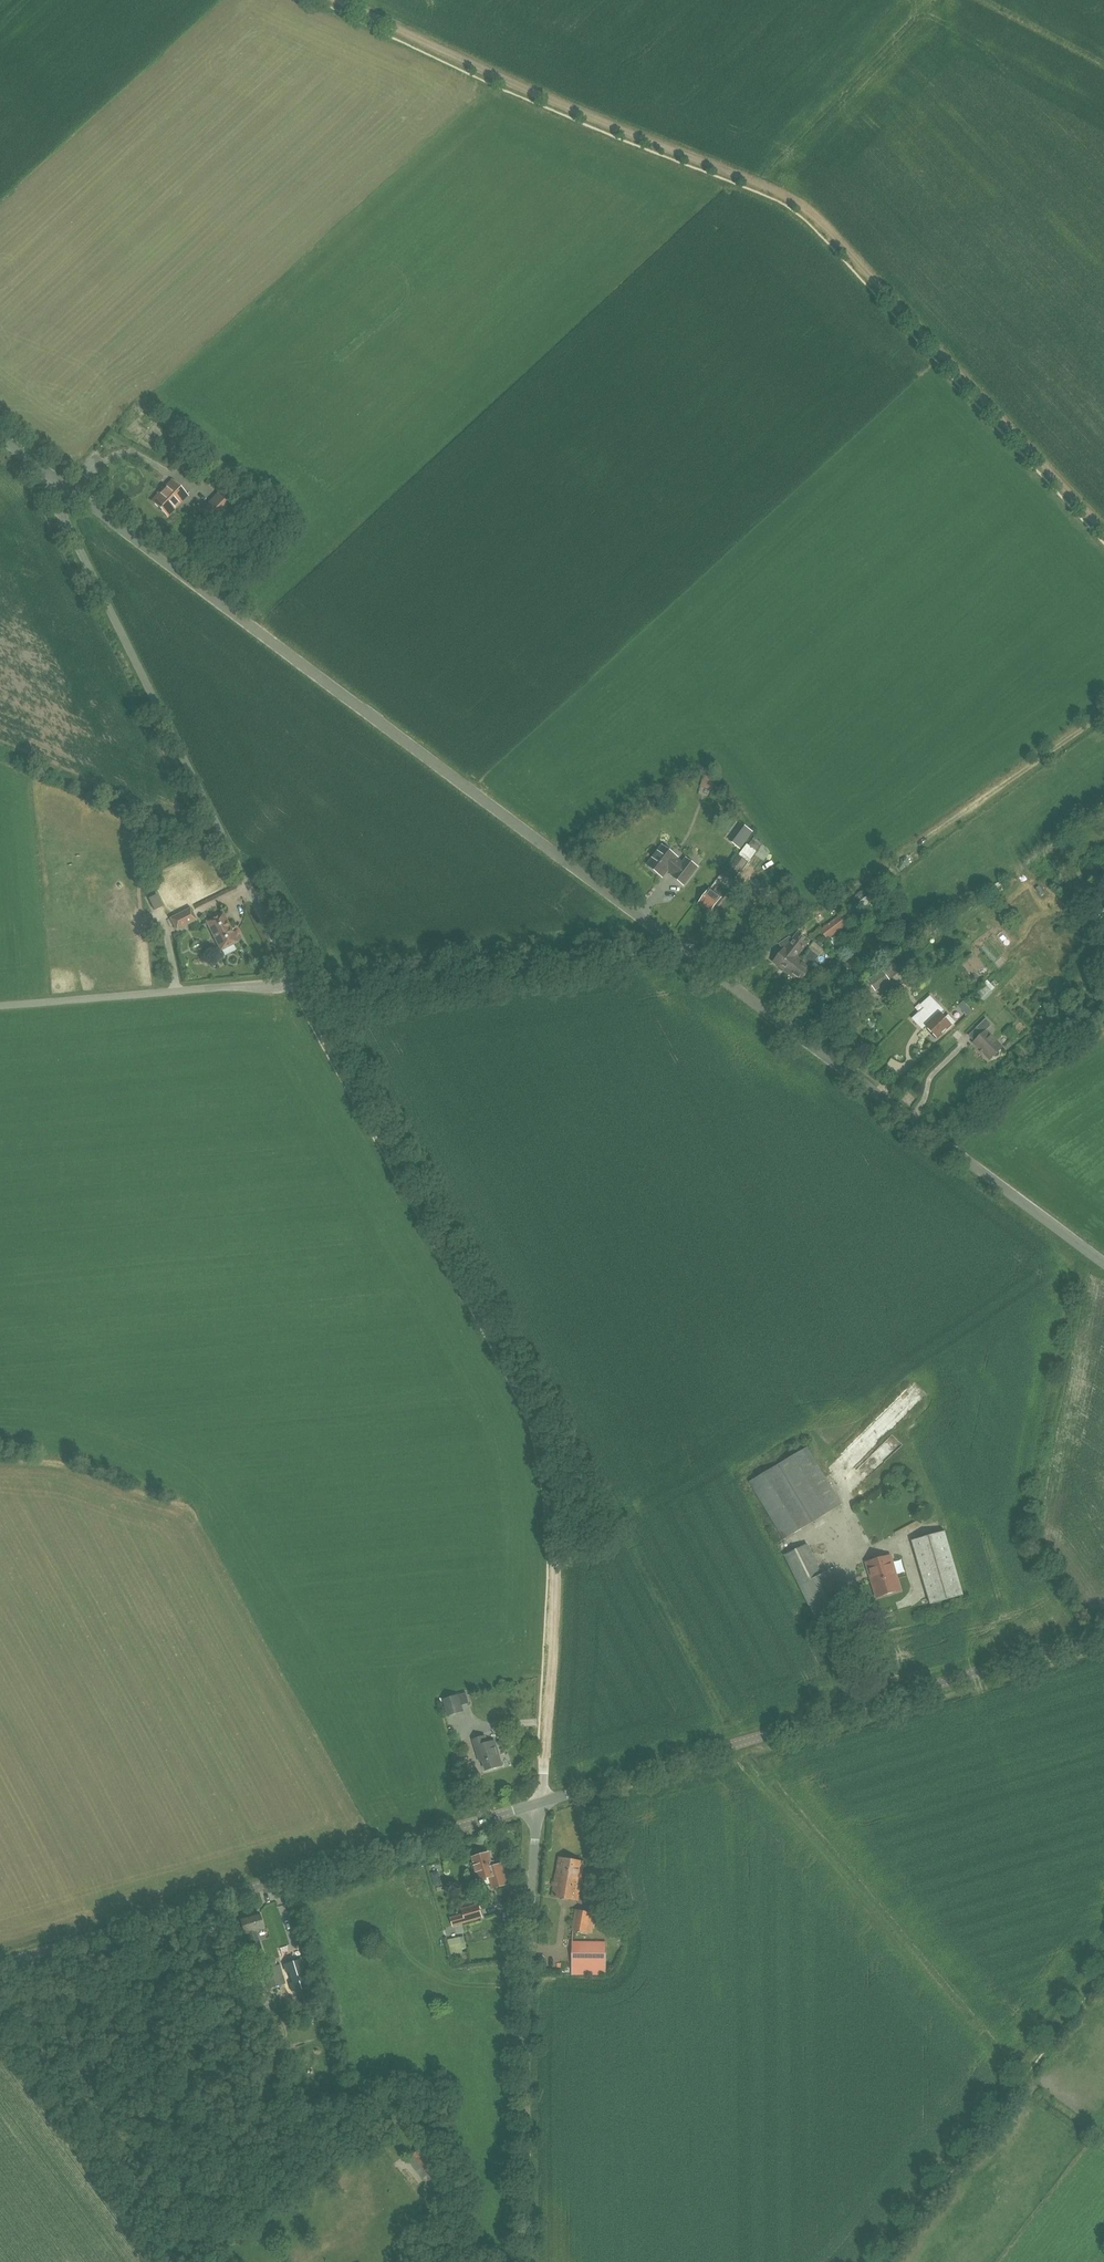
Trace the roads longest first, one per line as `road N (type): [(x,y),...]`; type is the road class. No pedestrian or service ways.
road 1 (unclassified): [(1103,1263),(56,475)]
road 2 (track): [(343,0),(782,200),(1103,538)]
road 3 (unclassified): [(0,1007),(296,982),(57,502),(56,475)]
road 4 (track): [(296,982),(537,1419),(556,1516),(544,1768)]
road 5 (tertiary): [(1103,1634),(536,1804)]
road 6 (tertiary): [(536,1804),(0,1965)]
road 7 (unclassified): [(528,2261),(536,1804)]
road 8 (track): [(296,982),(676,944)]
road 9 (track): [(876,2261),(1103,1966)]
road 10 (track): [(1103,711),(893,863)]

